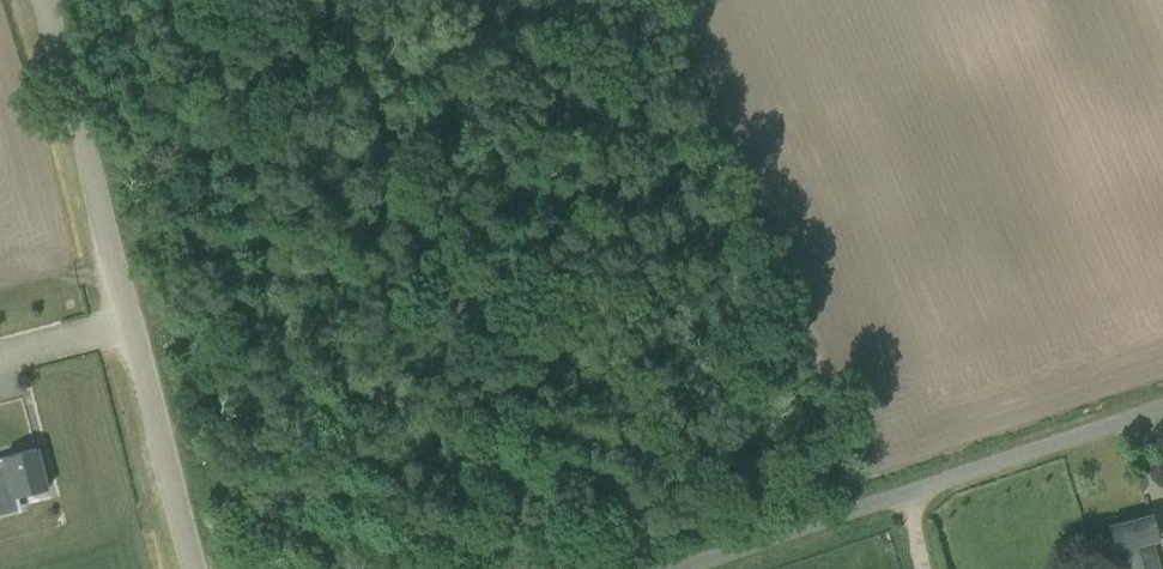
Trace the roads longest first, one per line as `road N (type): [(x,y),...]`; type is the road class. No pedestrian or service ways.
road 1 (unclassified): [(192,568),(44,0)]
road 2 (unclassified): [(678,568),(1162,408)]

